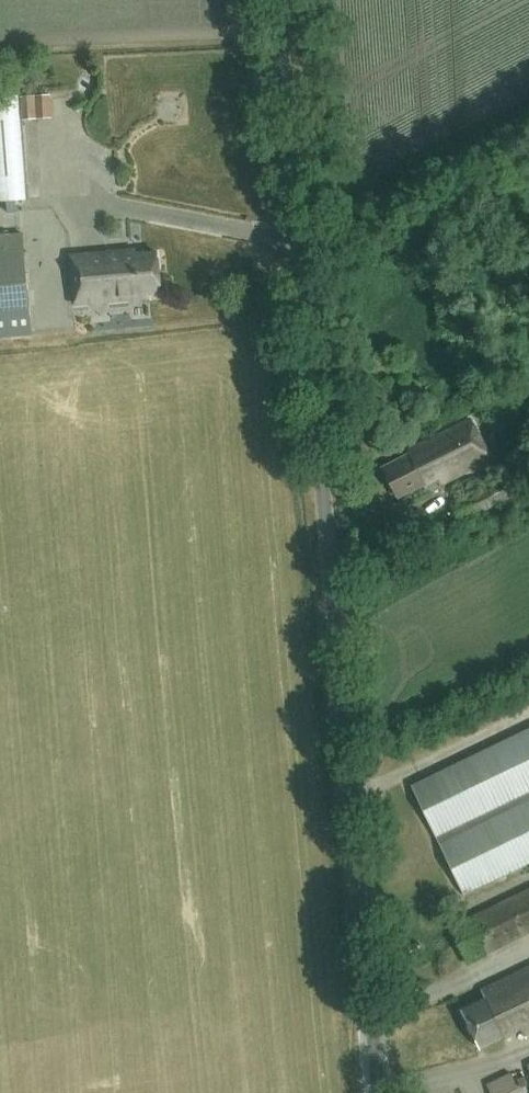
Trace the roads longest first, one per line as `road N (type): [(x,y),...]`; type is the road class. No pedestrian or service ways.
road 1 (unclassified): [(379,1092),(278,0)]

